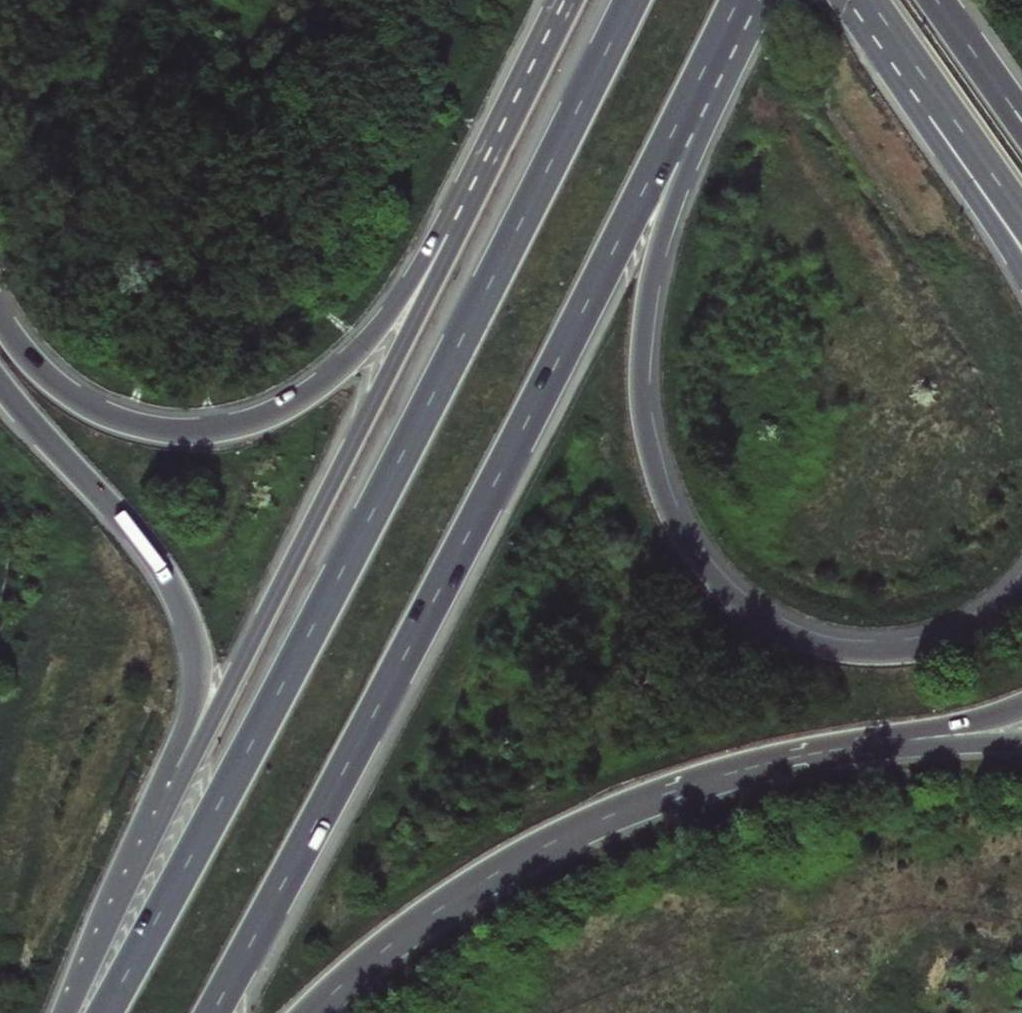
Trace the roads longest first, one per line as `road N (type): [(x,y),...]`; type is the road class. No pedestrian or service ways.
road 1 (motorway): [(632,0),(335,588),(104,1012)]
road 2 (motorway): [(213,1012),(491,492),(738,0)]
road 3 (motorway): [(1021,589),(955,637),(883,651),(838,649),(749,610),(697,557),(671,514),(642,414),(646,297),(667,216),(729,72),(744,0)]
road 4 (motorway): [(548,52),(393,311),(360,349),(284,408),(220,431),(142,429),(59,387),(0,319)]
road 5 (motorway): [(548,52),(204,726)]
road 6 (motorway): [(310,1012),(409,930),(560,839),(735,773),(840,750)]
road 7 (motorway): [(0,383),(164,576),(193,648),(204,726)]
road 8 (motorway): [(204,726),(64,1012)]
road 9 (motorway): [(863,0),(898,86),(1021,270)]
road 10 (trunk): [(869,0),(1021,218)]
road 11 (motorway): [(840,750),(1021,707)]
road 12 (motorway): [(840,750),(1021,744)]
road 13 (trunk): [(1021,122),(935,0)]

